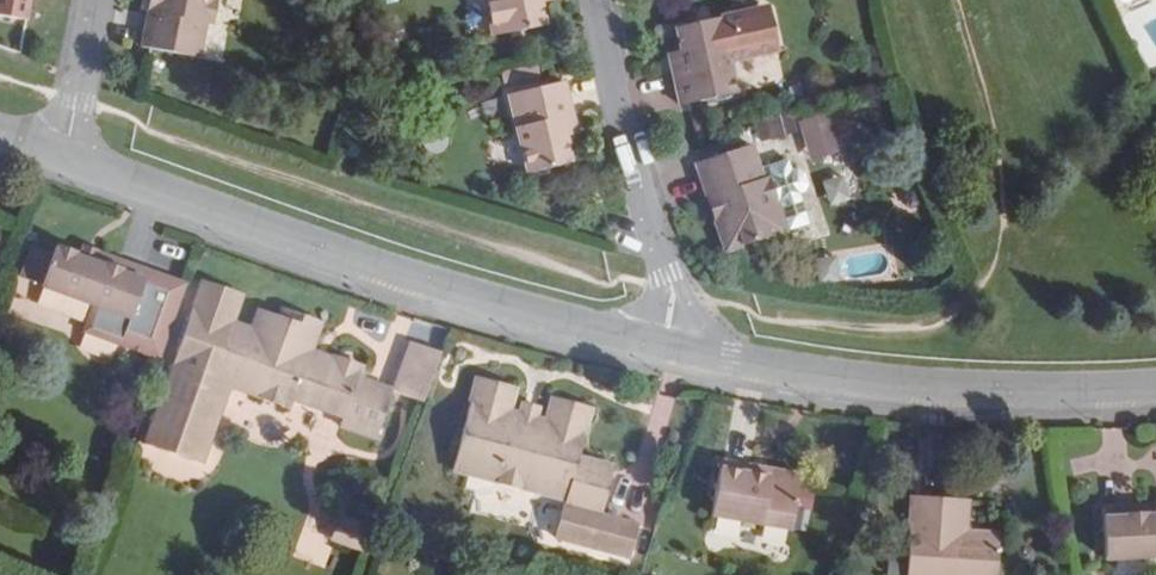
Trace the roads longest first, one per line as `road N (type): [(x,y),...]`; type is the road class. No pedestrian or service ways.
road 1 (residential): [(673,356),(386,278),(61,162)]
road 2 (residential): [(1155,392),(932,390),(673,356)]
road 3 (residential): [(593,0),(613,111),(669,291),(673,356)]
road 4 (residential): [(61,162),(98,0)]

